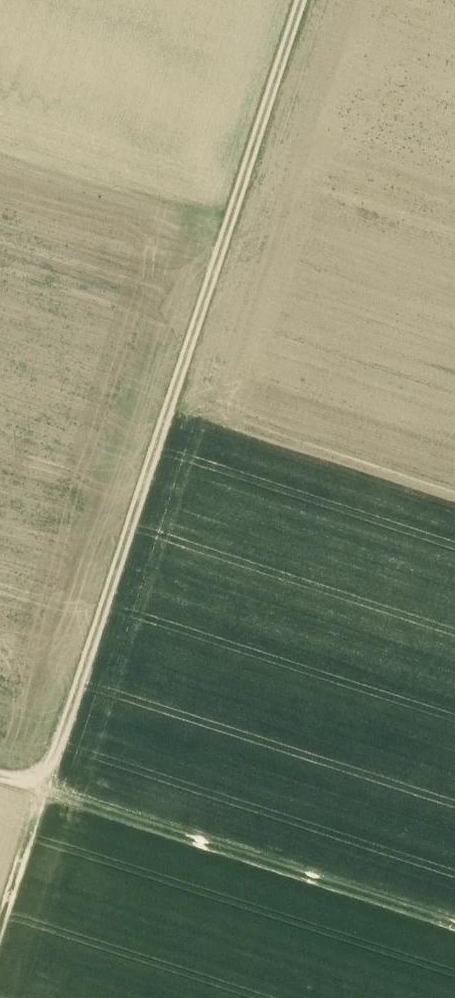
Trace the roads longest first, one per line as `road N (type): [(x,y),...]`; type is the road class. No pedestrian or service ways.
road 1 (track): [(299,0),(42,791)]
road 2 (track): [(454,925),(42,791)]
road 3 (track): [(42,791),(0,920)]

